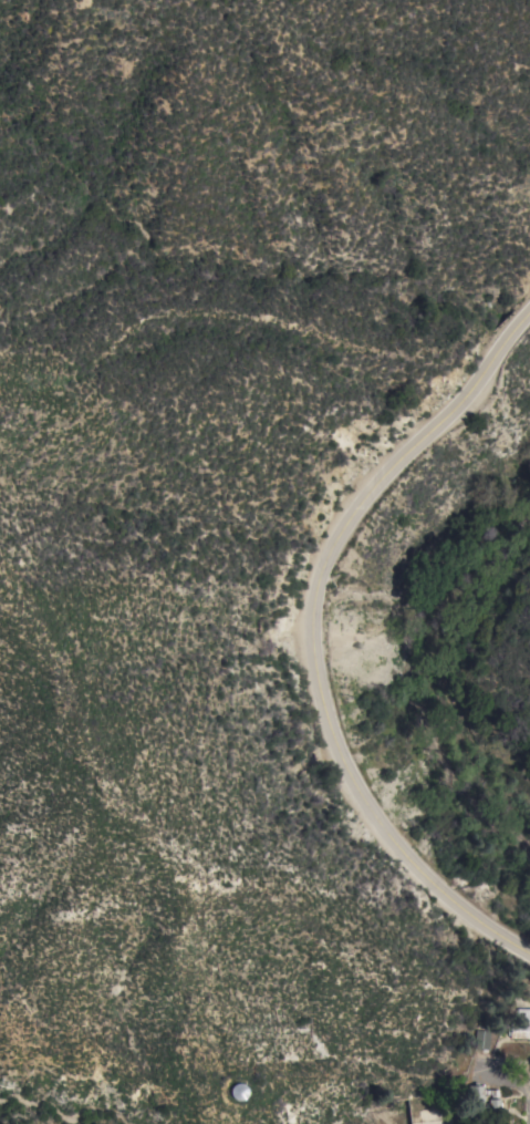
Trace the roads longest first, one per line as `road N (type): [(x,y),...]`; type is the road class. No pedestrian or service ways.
road 1 (secondary): [(529,319),(360,504),(323,564),(312,639),(344,762),(368,808),(432,885),(529,956)]

